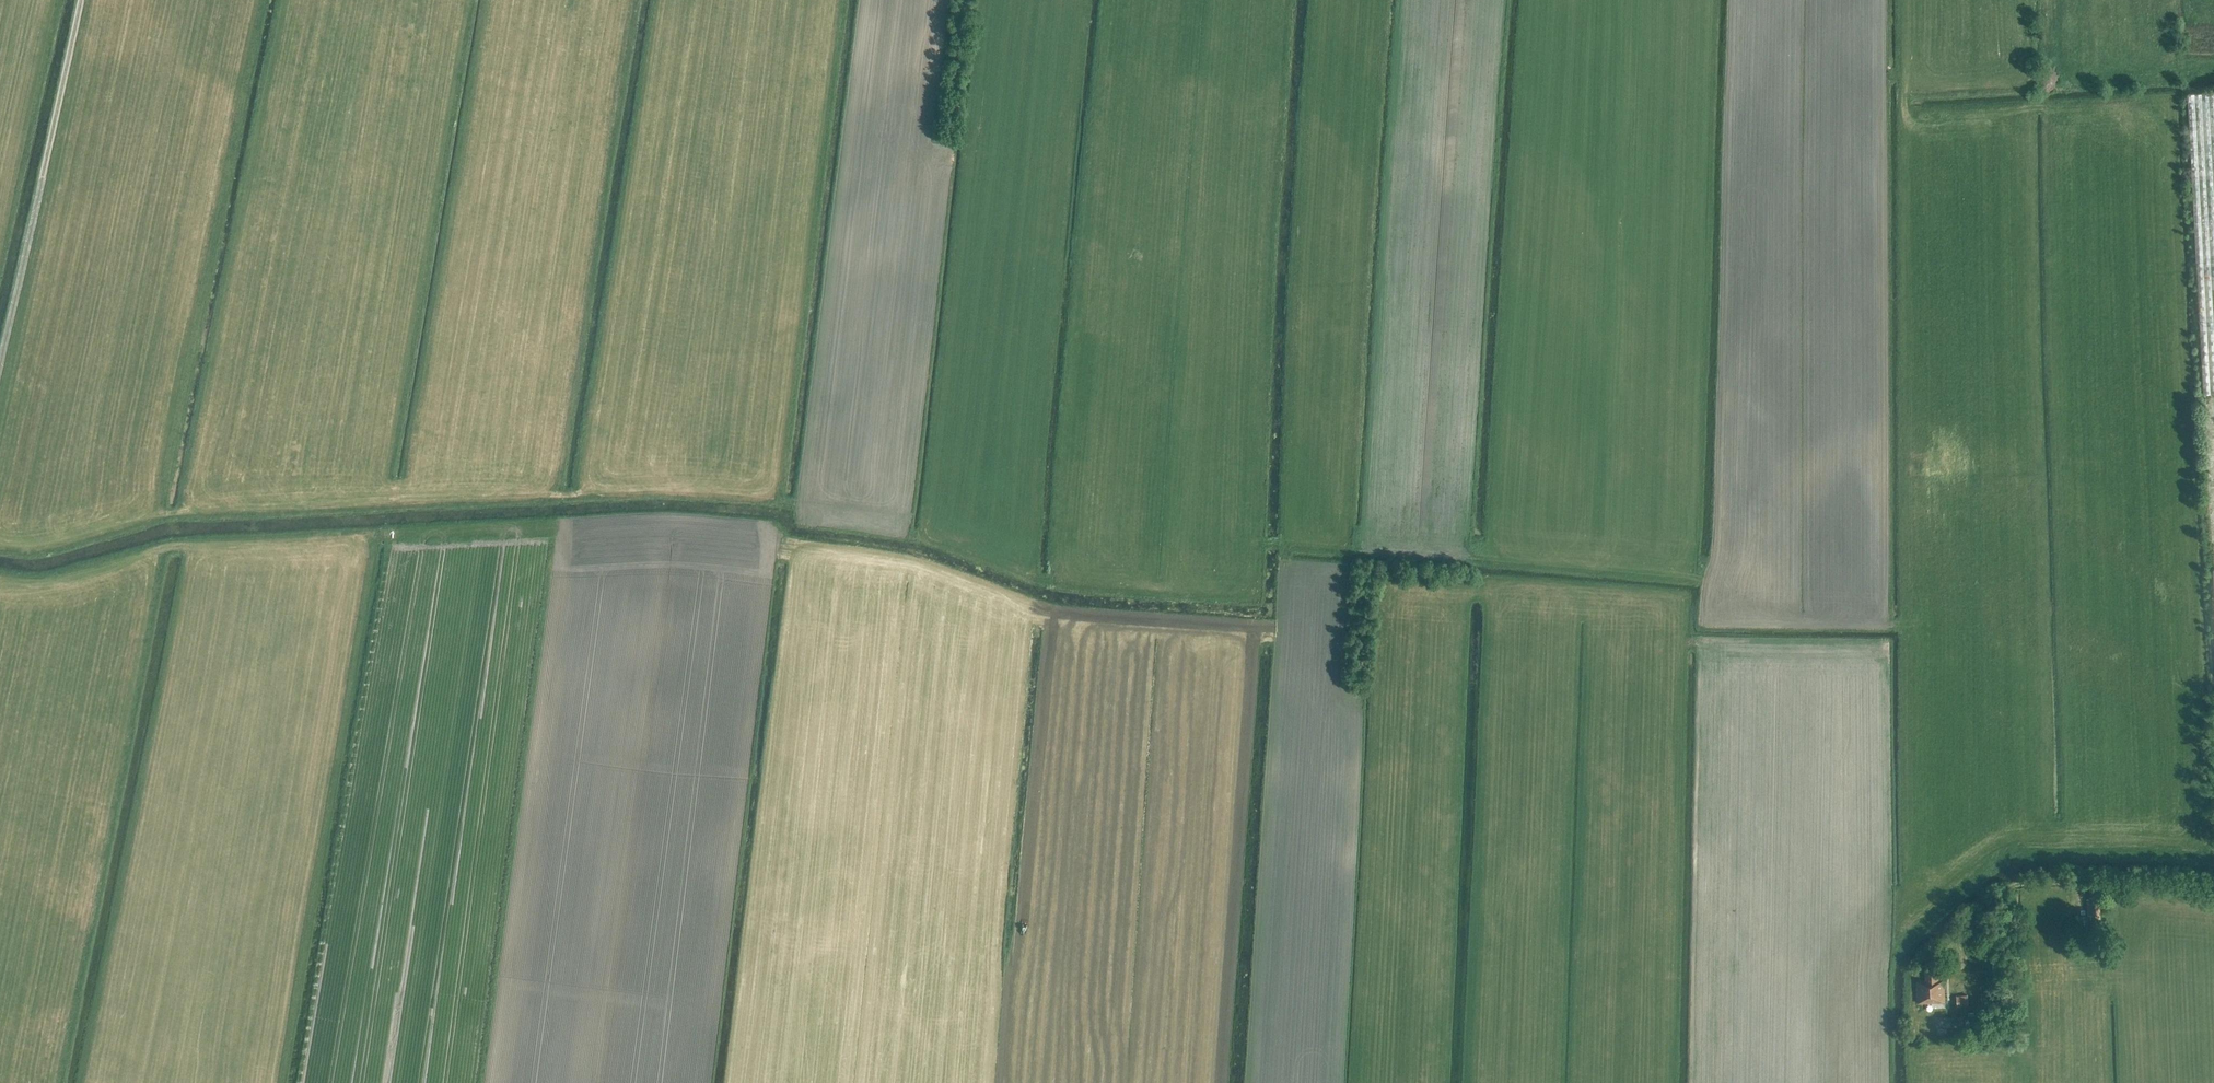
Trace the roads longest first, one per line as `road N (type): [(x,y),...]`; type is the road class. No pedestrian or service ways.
road 1 (unclassified): [(2213,889),(2035,883)]

